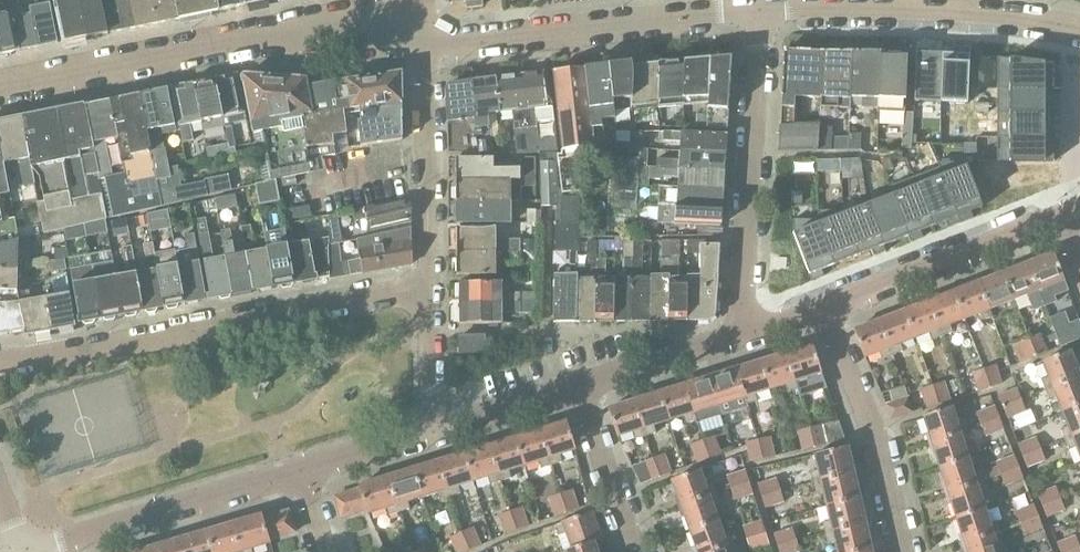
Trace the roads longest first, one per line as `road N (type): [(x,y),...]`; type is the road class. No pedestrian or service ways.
road 1 (residential): [(0,364),(430,286)]
road 2 (residential): [(419,39),(232,40),(0,85)]
road 3 (residential): [(419,39),(760,8)]
road 4 (residential): [(740,334),(760,8)]
road 5 (residential): [(760,8),(910,7),(1079,28)]
road 6 (residential): [(24,551),(301,471)]
road 7 (residential): [(904,551),(874,429),(824,307)]
road 8 (residential): [(824,307),(1064,216)]
road 9 (residential): [(430,286),(428,66),(419,39)]
road 10 (residential): [(635,551),(578,387)]
road 11 (residential): [(578,387),(740,334)]
road 12 (residential): [(431,431),(578,387)]
road 13 (residential): [(431,431),(430,286)]
road 14 (residential): [(301,471),(431,431)]
road 15 (residential): [(1075,65),(1079,199)]

